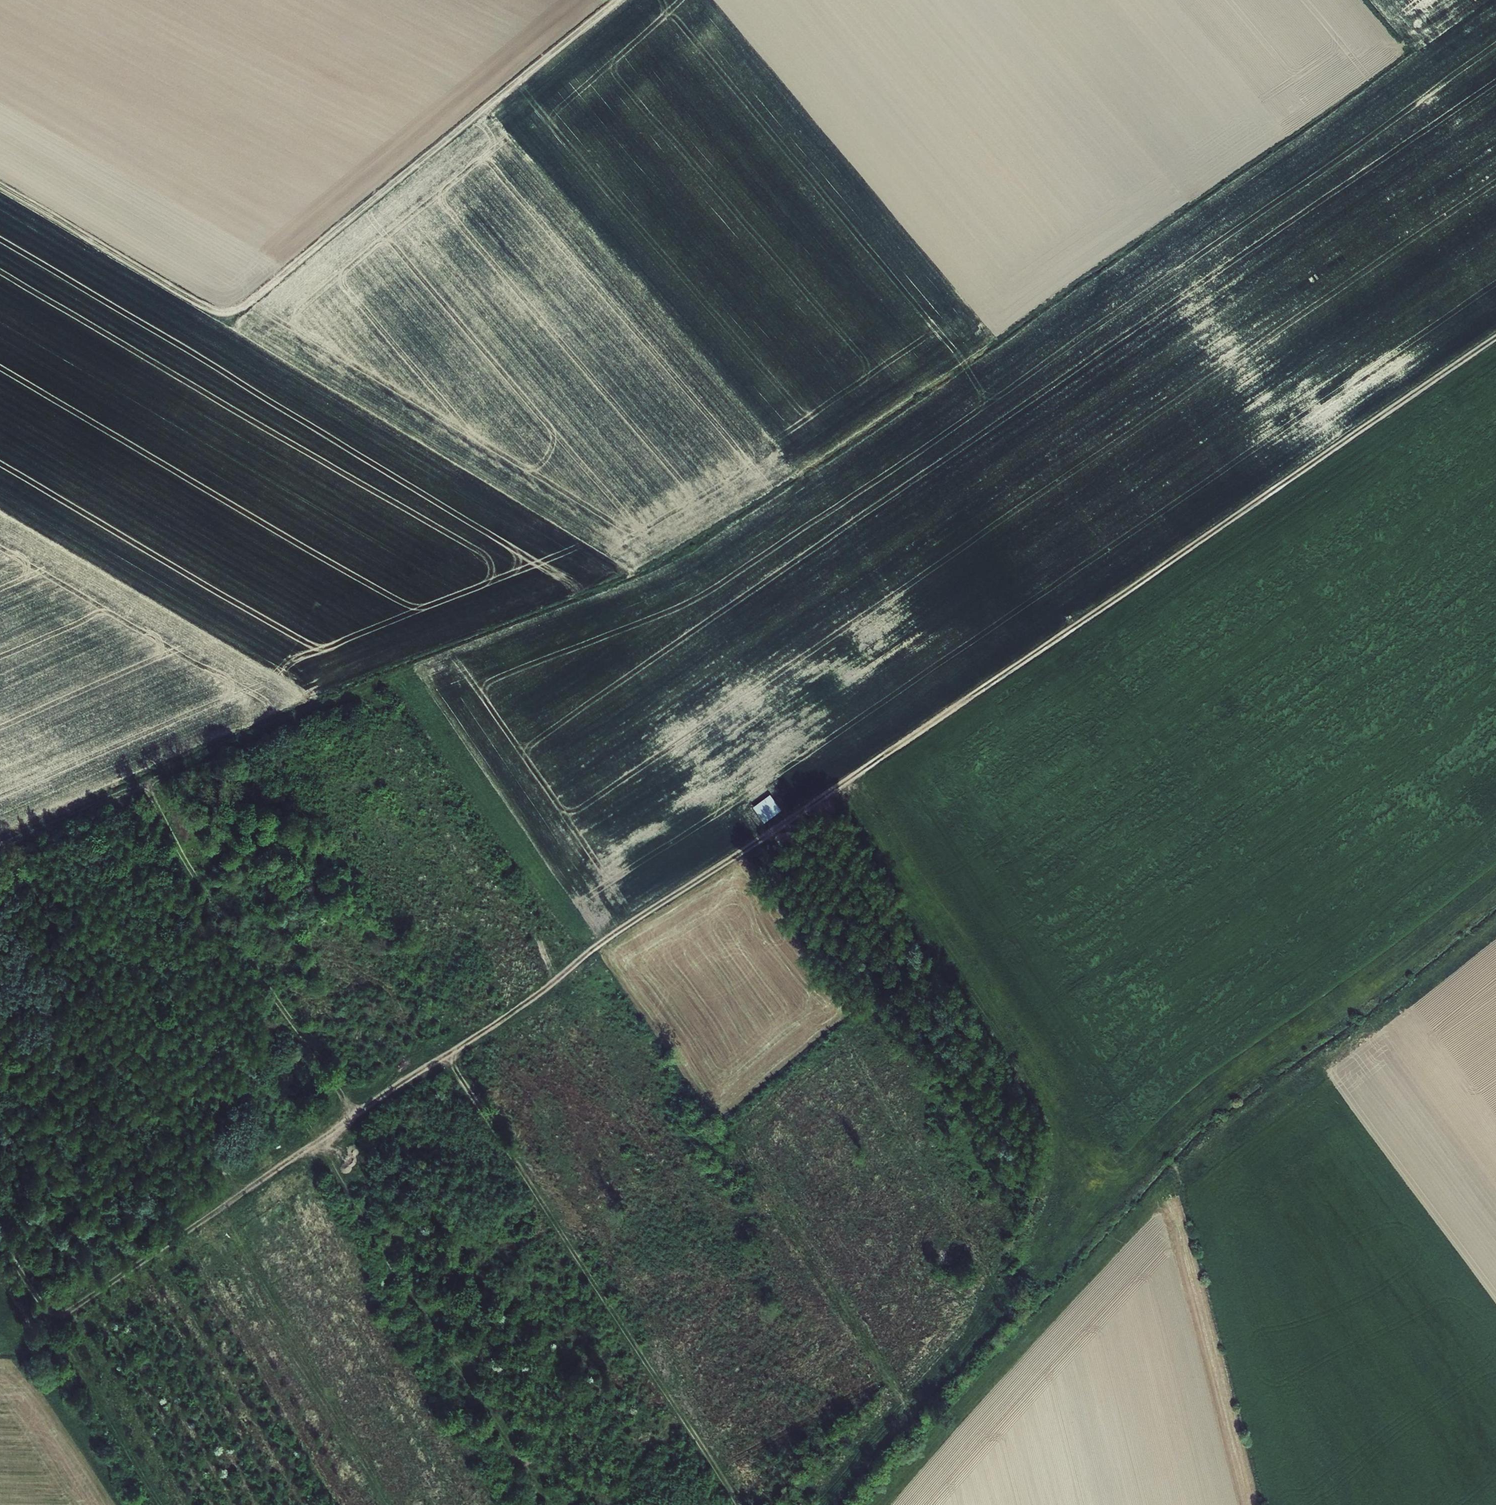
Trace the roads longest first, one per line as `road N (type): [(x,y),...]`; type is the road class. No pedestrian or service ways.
road 1 (track): [(44,1328),(1495,336)]
road 2 (track): [(0,183),(204,305),(234,311),(616,0)]
road 3 (track): [(742,1504),(446,1053)]

